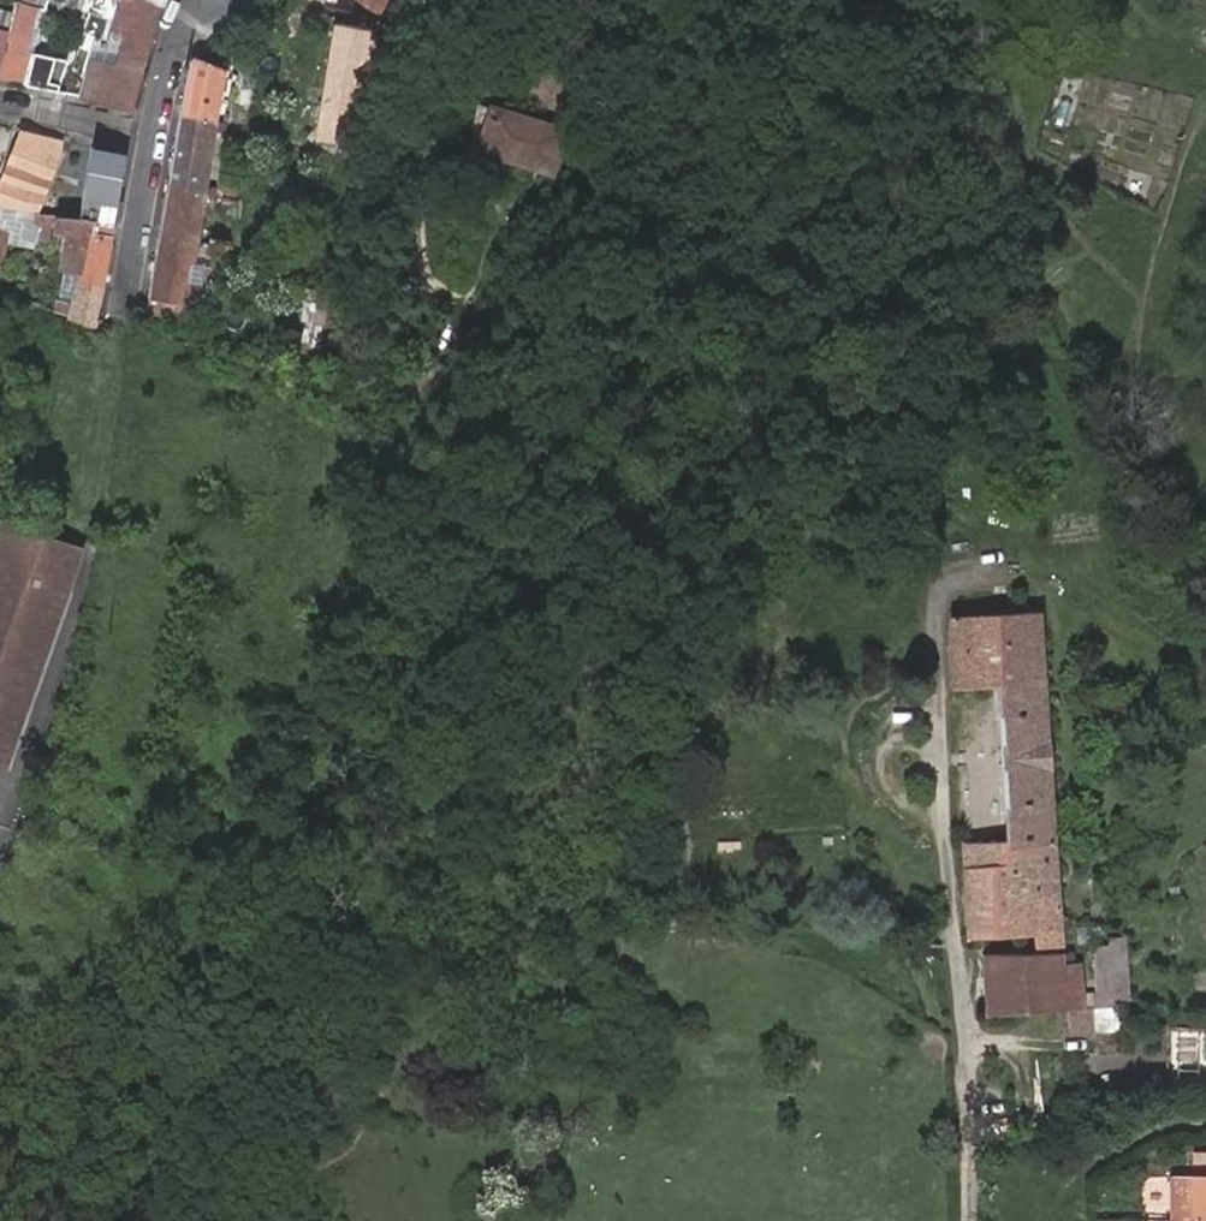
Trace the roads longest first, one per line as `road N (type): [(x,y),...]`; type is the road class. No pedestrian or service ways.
road 1 (residential): [(194,0),(168,71),(126,312)]

